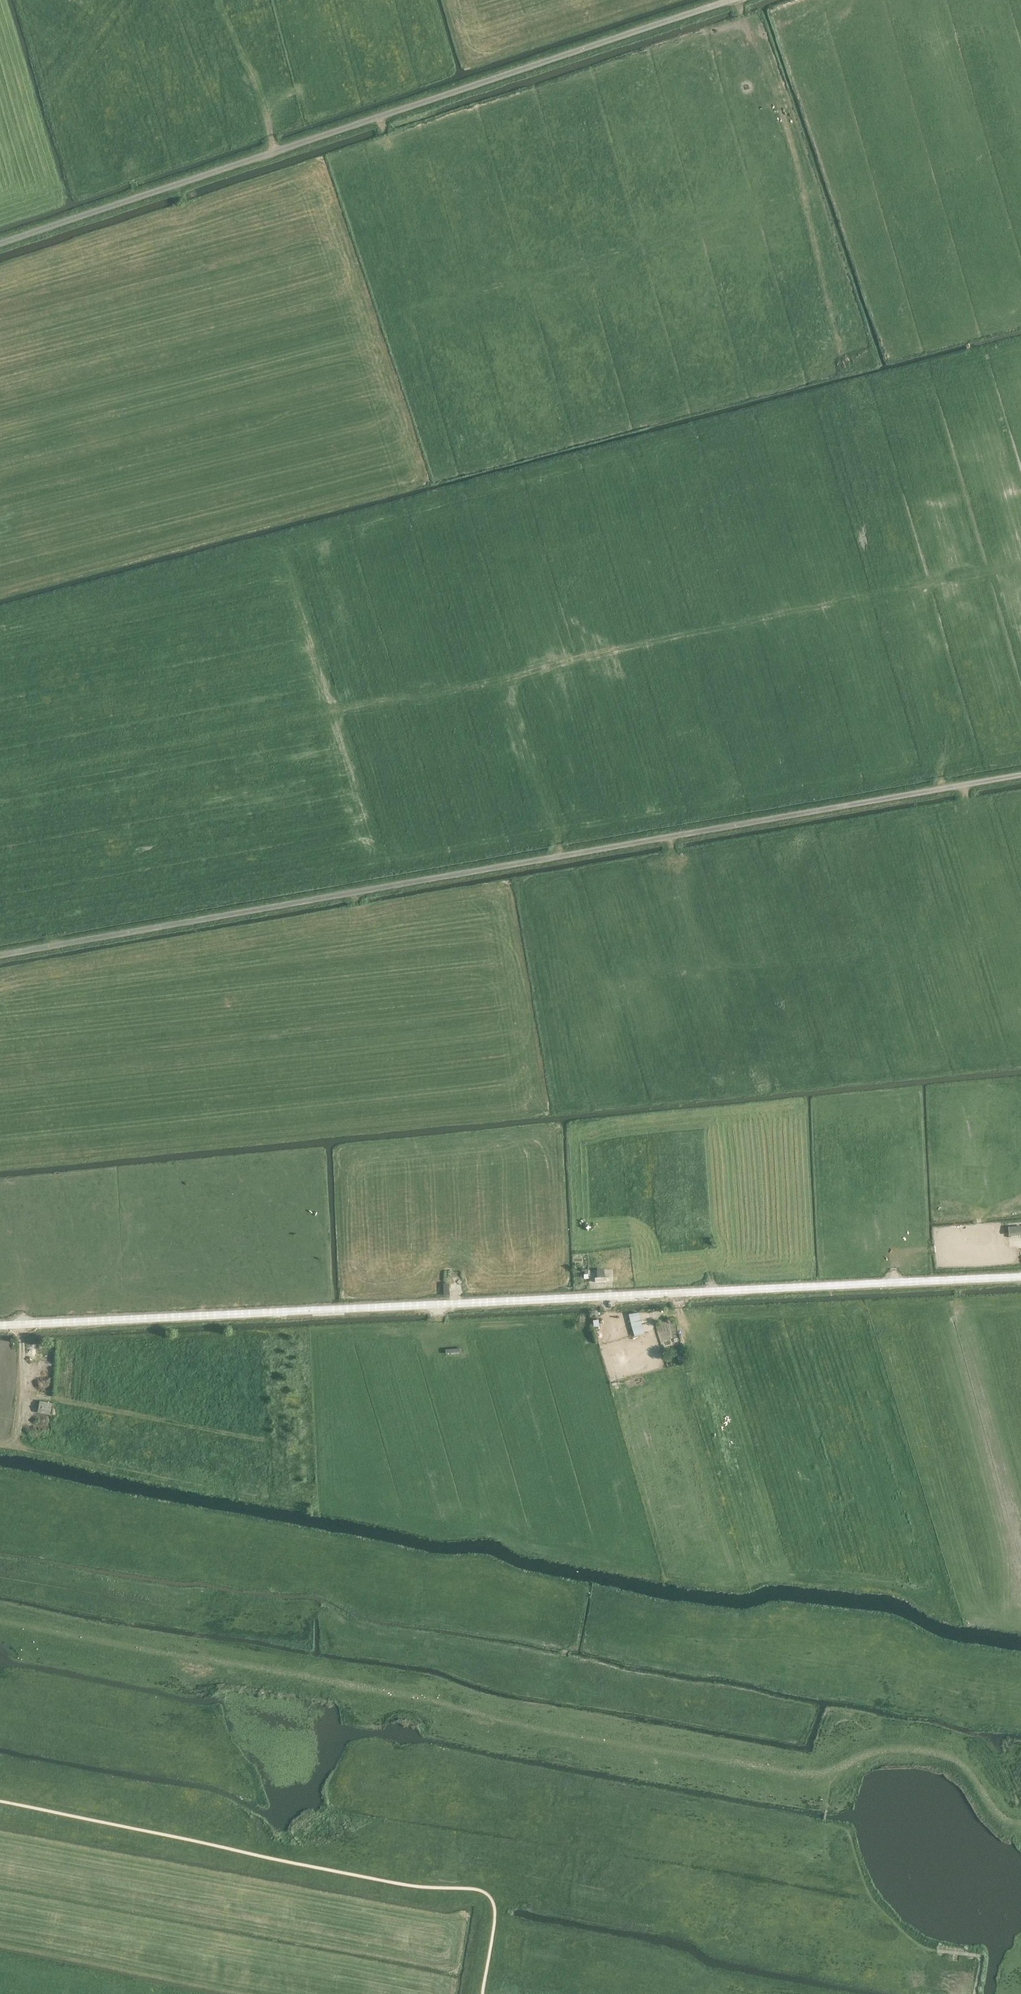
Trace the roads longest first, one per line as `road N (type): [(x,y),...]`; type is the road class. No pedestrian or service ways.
road 1 (unclassified): [(0,954),(1020,774)]
road 2 (unclassified): [(0,1324),(1020,1277)]
road 3 (unclassified): [(0,242),(727,0)]
road 4 (track): [(19,1324),(14,1438),(0,1444)]

